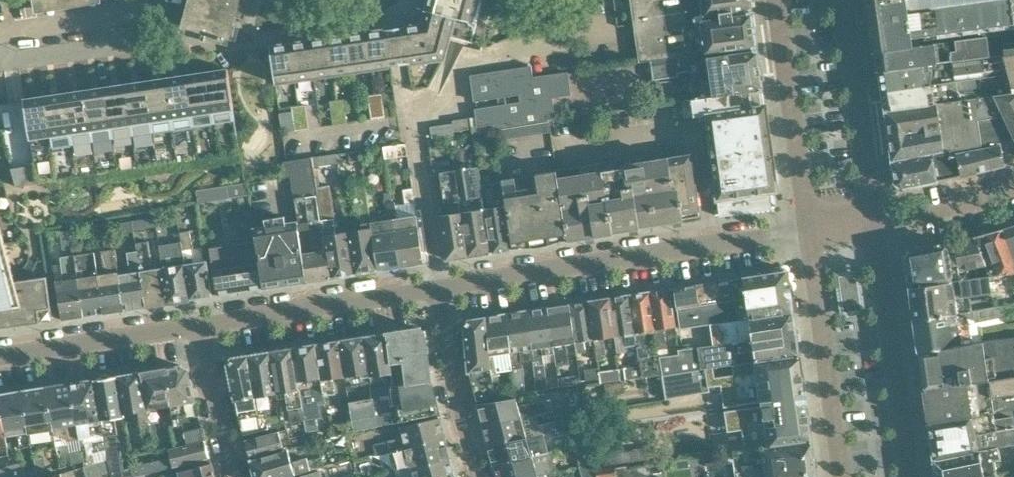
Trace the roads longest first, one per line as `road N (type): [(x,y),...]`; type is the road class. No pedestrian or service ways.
road 1 (residential): [(441,290),(809,232)]
road 2 (residential): [(913,476),(877,222)]
road 3 (residential): [(809,232),(843,476)]
road 4 (residential): [(199,328),(441,290)]
road 5 (residential): [(777,0),(809,232)]
road 6 (residential): [(877,222),(846,0)]
road 7 (residential): [(0,358),(199,328)]
road 8 (residential): [(481,476),(441,290)]
road 9 (residential): [(0,34),(149,11),(152,0)]
road 10 (residential): [(236,476),(199,328)]
road 11 (residential): [(877,222),(1013,186)]

